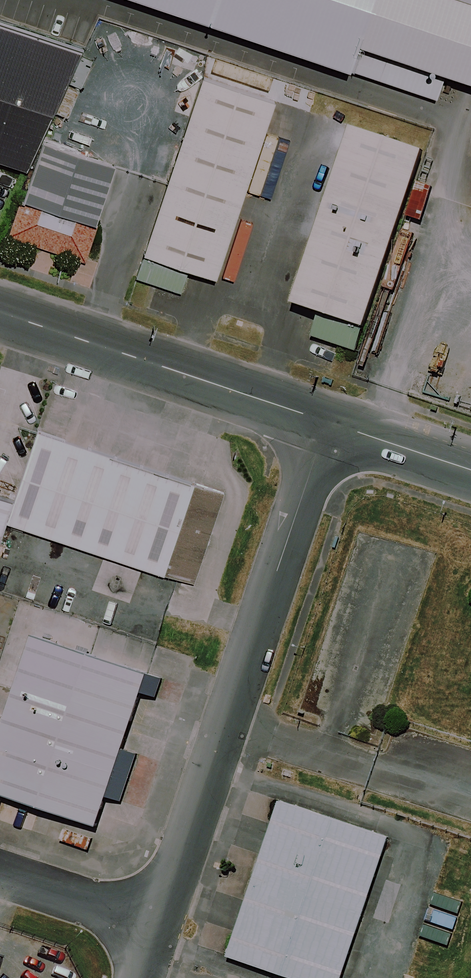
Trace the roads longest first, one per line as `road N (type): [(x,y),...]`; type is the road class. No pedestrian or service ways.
road 1 (unclassified): [(326,422),(158,924)]
road 2 (tertiary): [(326,422),(0,313)]
road 3 (unclassified): [(158,924),(0,872)]
road 4 (tertiary): [(470,470),(326,422)]

